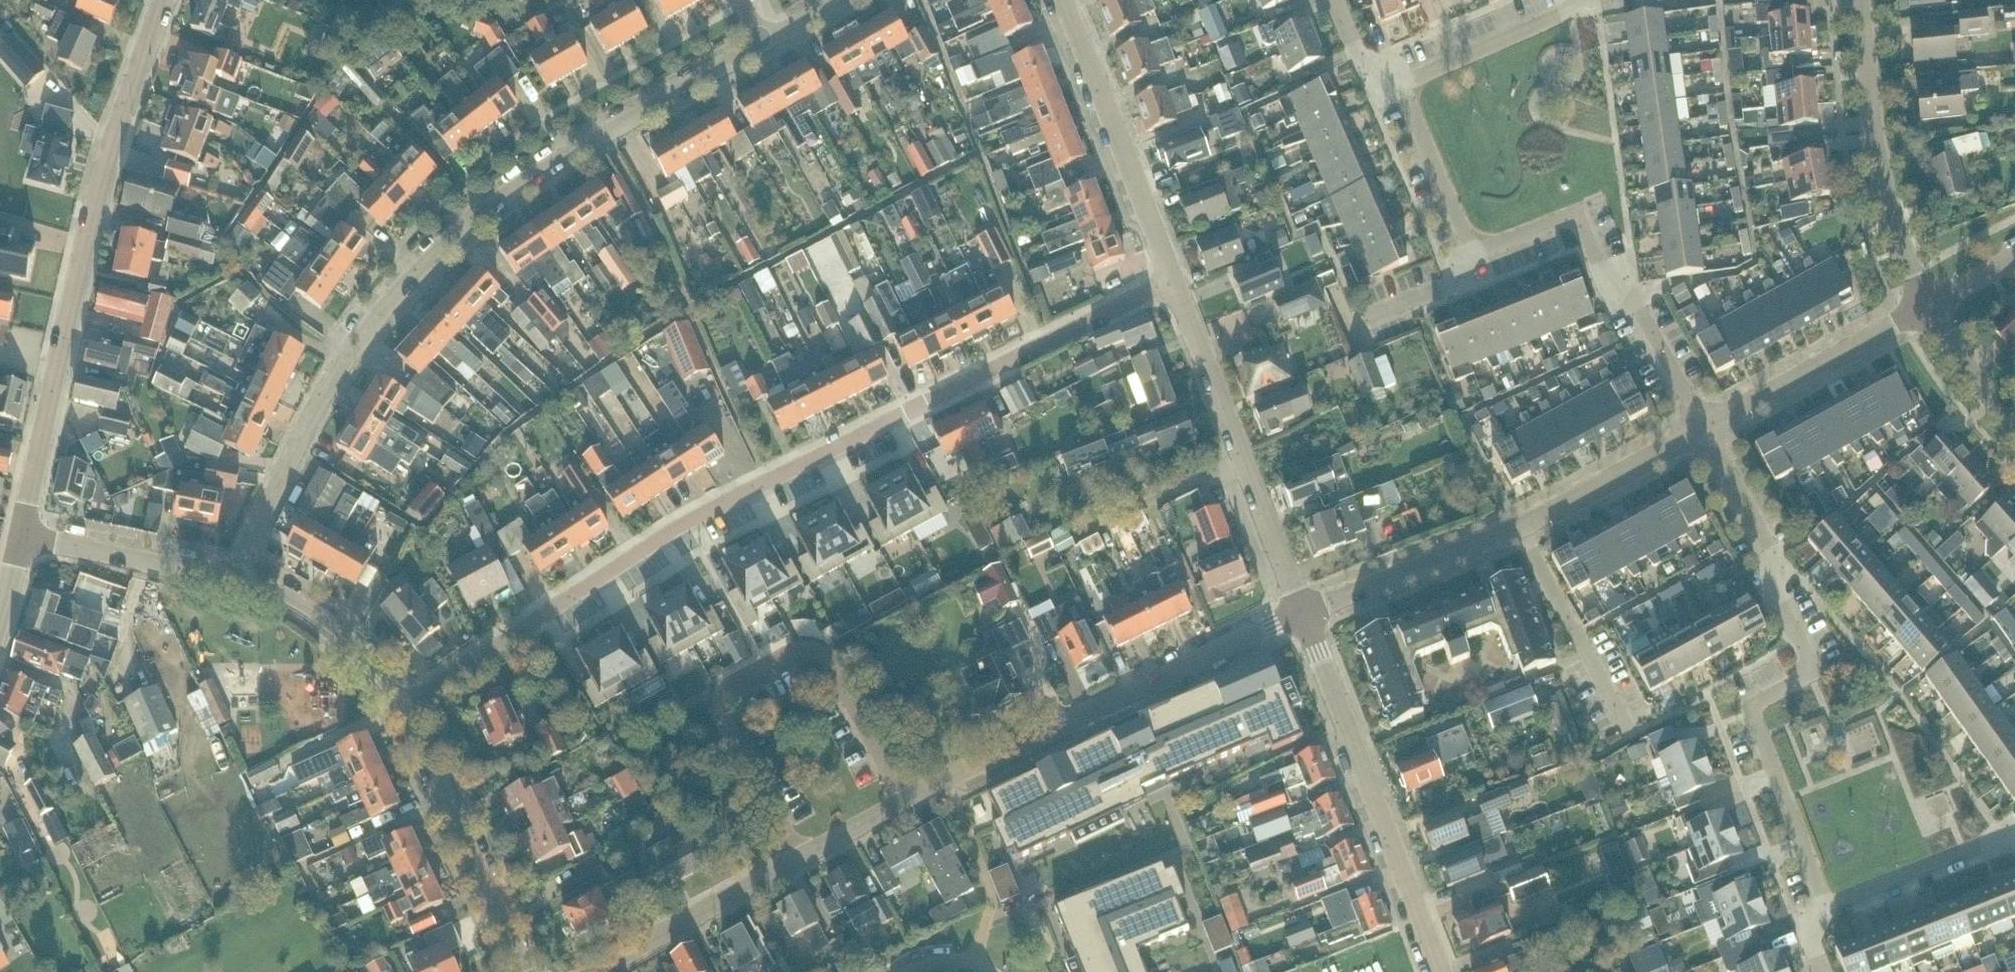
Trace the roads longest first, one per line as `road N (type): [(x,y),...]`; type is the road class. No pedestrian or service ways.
road 1 (residential): [(404,706),(696,518),(1174,281)]
road 2 (unclassified): [(601,971),(906,803),(1304,613)]
road 3 (residential): [(236,581),(349,353),(408,283),(540,168),(763,44)]
road 4 (unclassified): [(22,536),(91,224),(123,106),(165,0)]
road 5 (residential): [(1826,906),(1755,719),(1764,698),(1811,665),(1771,552),(1704,430)]
road 6 (residential): [(1304,613),(1519,529),(1704,430)]
road 7 (tertiary): [(1441,971),(1304,613)]
road 8 (tertiary): [(1304,613),(1174,281)]
road 9 (residential): [(1478,261),(1494,247),(1574,219),(1640,312),(1704,430)]
road 10 (residential): [(1928,305),(1877,173),(1859,0)]
road 11 (tertiary): [(1174,281),(1063,0)]
road 12 (residential): [(527,971),(404,706)]
road 13 (residential): [(1704,430),(1928,305)]
road 14 (residential): [(236,581),(22,536)]
road 15 (residential): [(404,706),(353,641),(307,609),(236,581)]
road 16 (residential): [(1826,906),(2014,835)]
road 17 (residential): [(1402,86),(1582,0)]
road 18 (residential): [(1478,261),(1402,86)]
road 19 (residential): [(2014,421),(1928,305)]
road 20 (residential): [(1371,319),(1452,288),(1478,261)]

